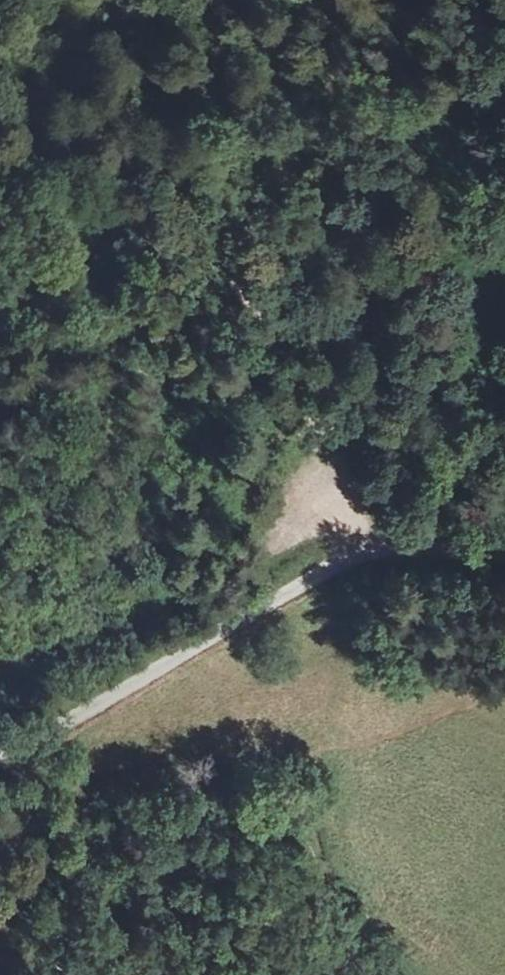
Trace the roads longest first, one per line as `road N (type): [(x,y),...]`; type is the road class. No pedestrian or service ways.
road 1 (track): [(0,110),(178,205),(234,277),(298,382),(376,543),(482,366),(504,343)]
road 2 (unclassified): [(0,750),(197,649),(376,543),(504,550)]
road 3 (track): [(344,476),(252,564),(156,617),(0,673)]

